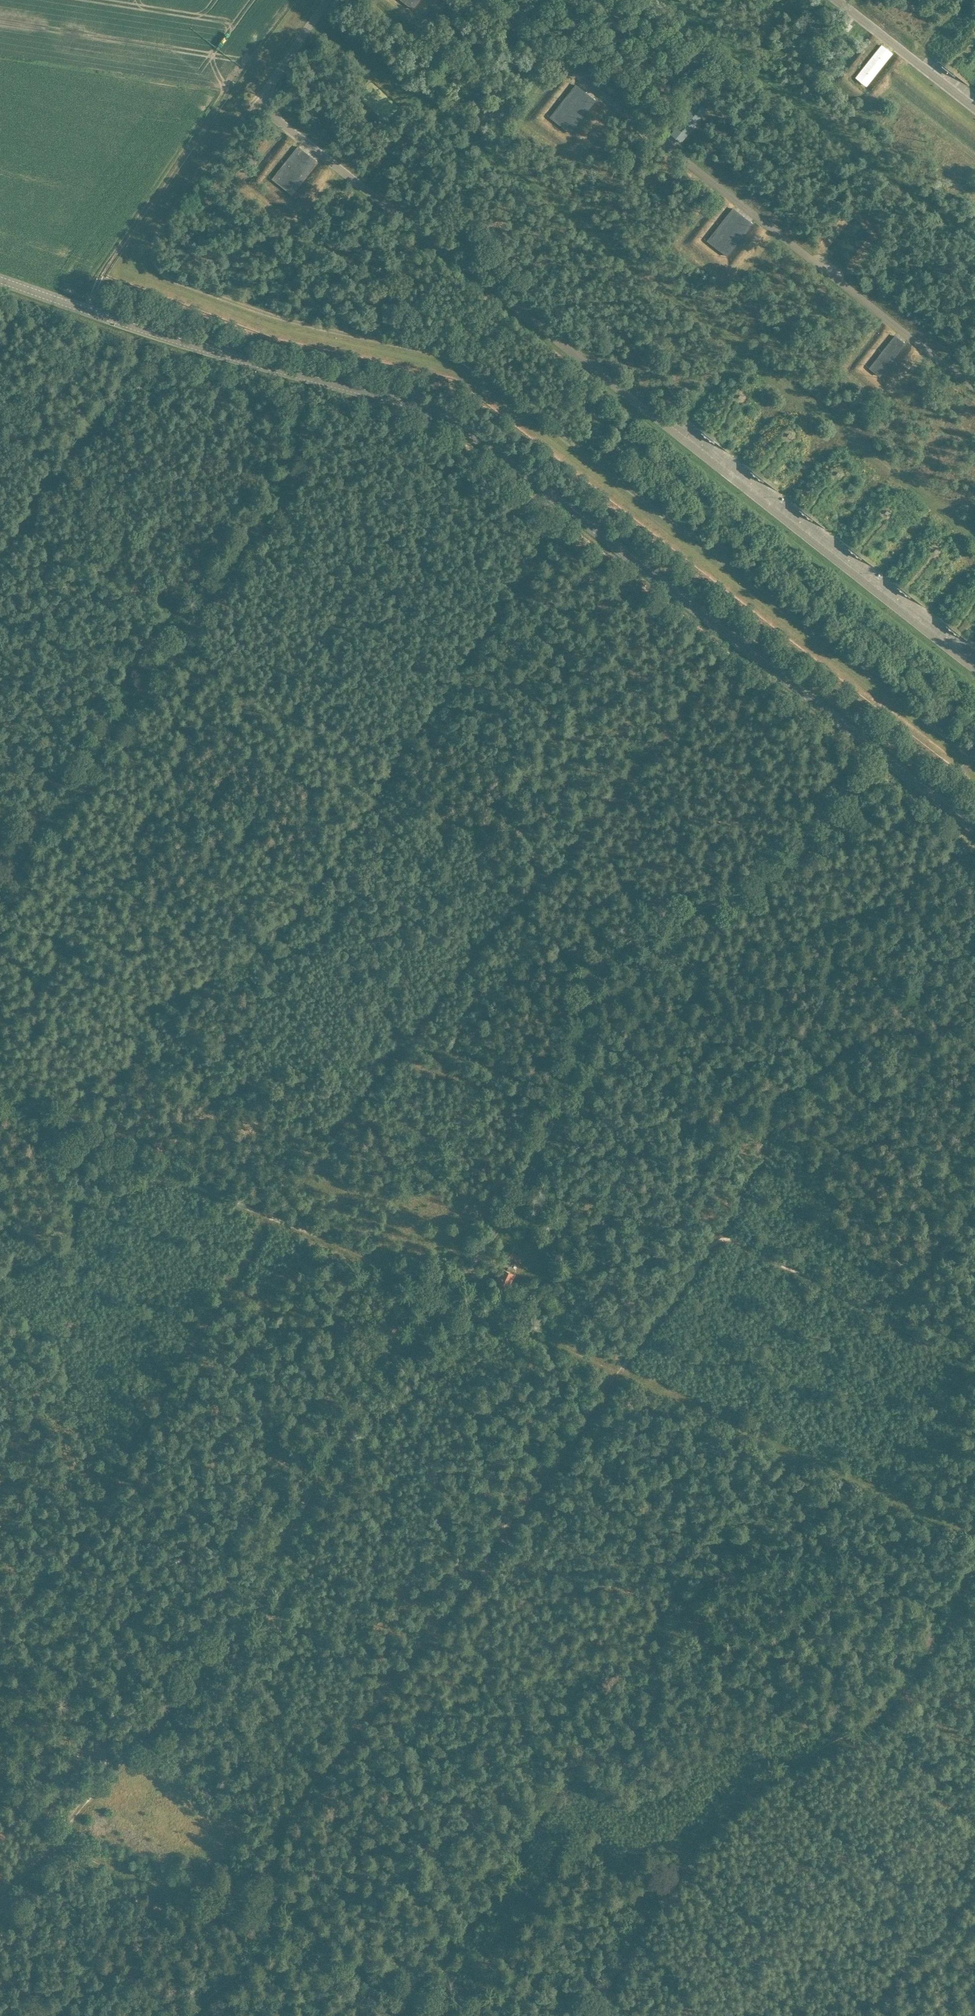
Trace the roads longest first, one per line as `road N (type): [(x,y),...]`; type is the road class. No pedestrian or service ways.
road 1 (tertiary): [(0,279),(446,420),(974,828)]
road 2 (track): [(892,761),(840,821),(786,865),(631,939),(598,973),(549,1127),(516,1193),(486,1249),(436,1289)]
road 3 (track): [(51,1826),(230,1626),(264,1577),(327,1439),(436,1289)]

